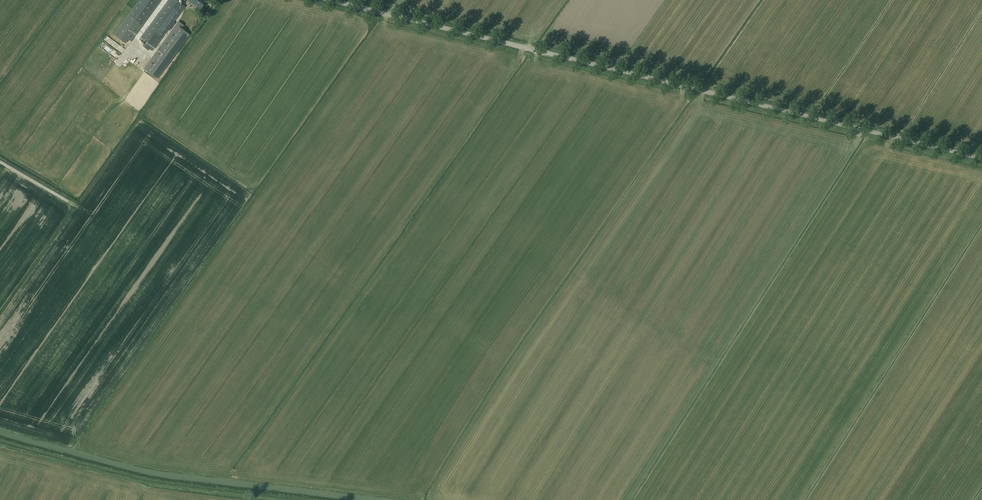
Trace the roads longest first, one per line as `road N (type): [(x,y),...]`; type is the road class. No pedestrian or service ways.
road 1 (unclassified): [(981,158),(331,0)]

